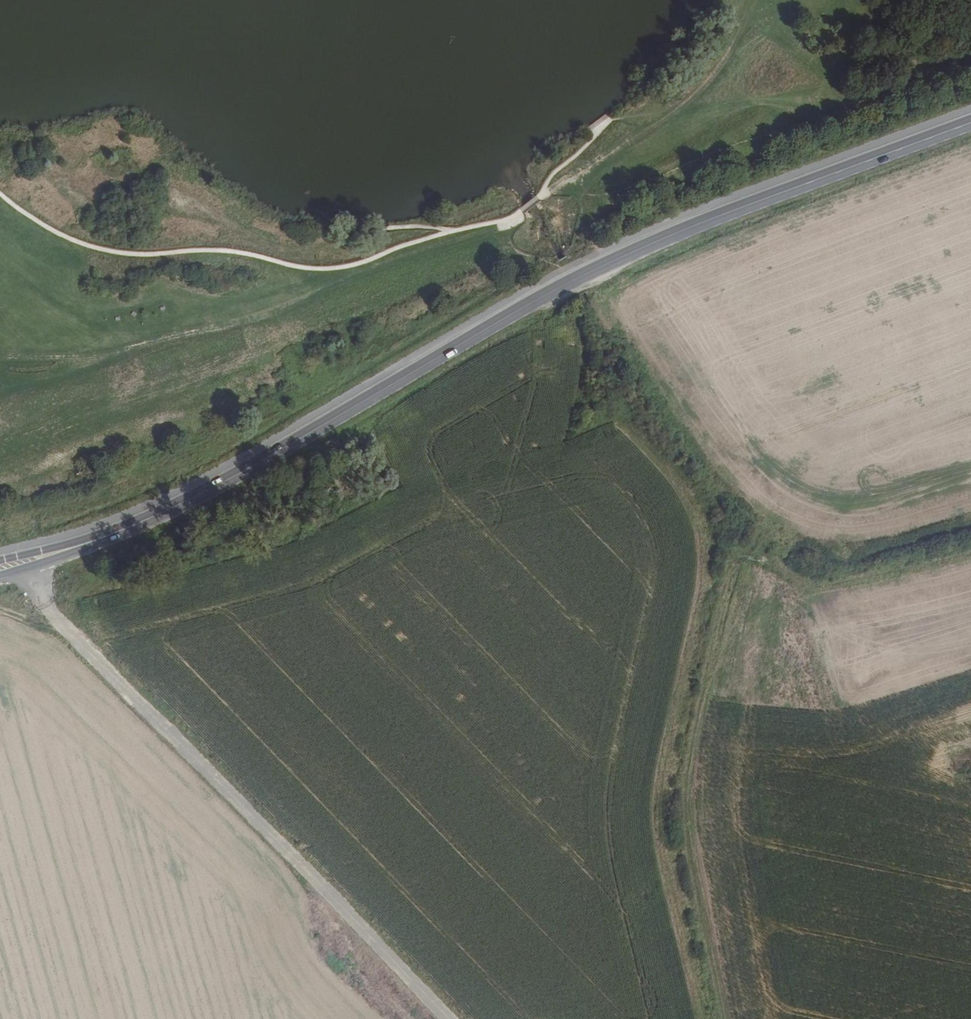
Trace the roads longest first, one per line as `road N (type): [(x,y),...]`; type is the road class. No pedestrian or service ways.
road 1 (primary): [(181,503),(632,252),(970,122)]
road 2 (track): [(17,555),(56,620),(449,1018)]
road 3 (primary): [(0,576),(181,503)]
road 4 (primary): [(181,503),(0,559)]

